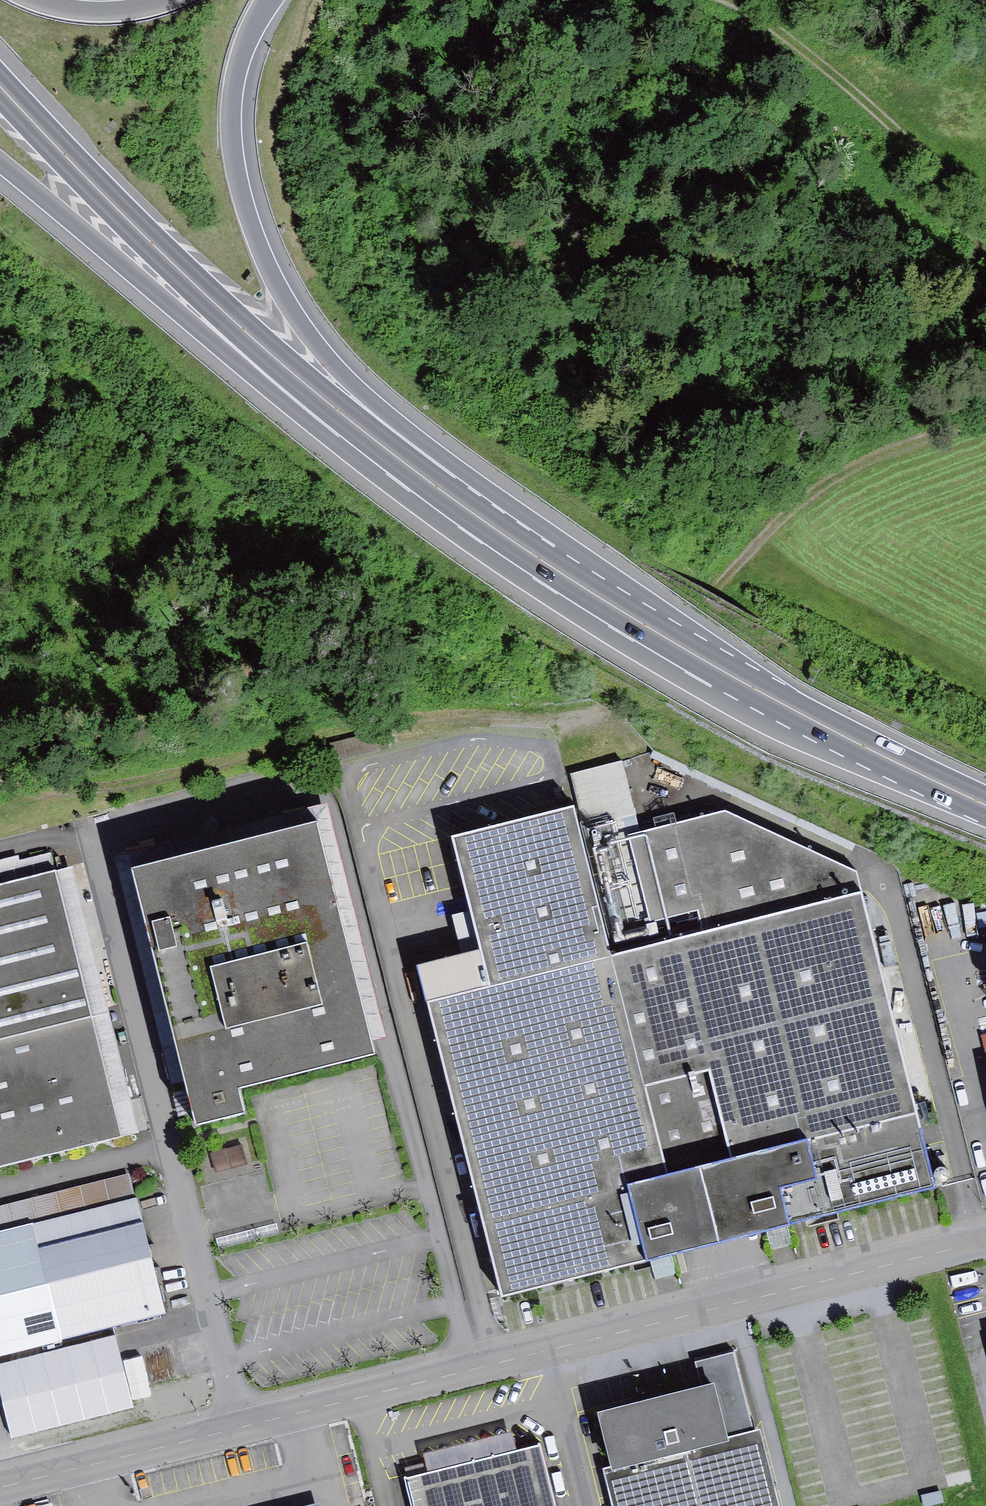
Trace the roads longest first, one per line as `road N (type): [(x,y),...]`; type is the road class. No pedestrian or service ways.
road 1 (unclassified): [(0,1492),(985,1245)]
road 2 (track): [(342,724),(463,699),(566,698),(608,714),(705,594),(813,492),(985,411)]
road 3 (trunk): [(985,805),(691,654),(448,495)]
road 4 (trunk): [(448,495),(334,368),(265,263),(233,157),(231,100),(244,50),(272,0)]
road 5 (trunk): [(351,422),(190,284),(0,88)]
road 6 (trunk): [(0,165),(270,389),(351,422)]
road 7 (track): [(342,724),(91,785),(0,787)]
road 8 (track): [(985,200),(798,43),(732,0)]
road 9 (trunk): [(175,0),(107,15),(32,0)]
road 10 (trunk): [(448,495),(351,422)]

